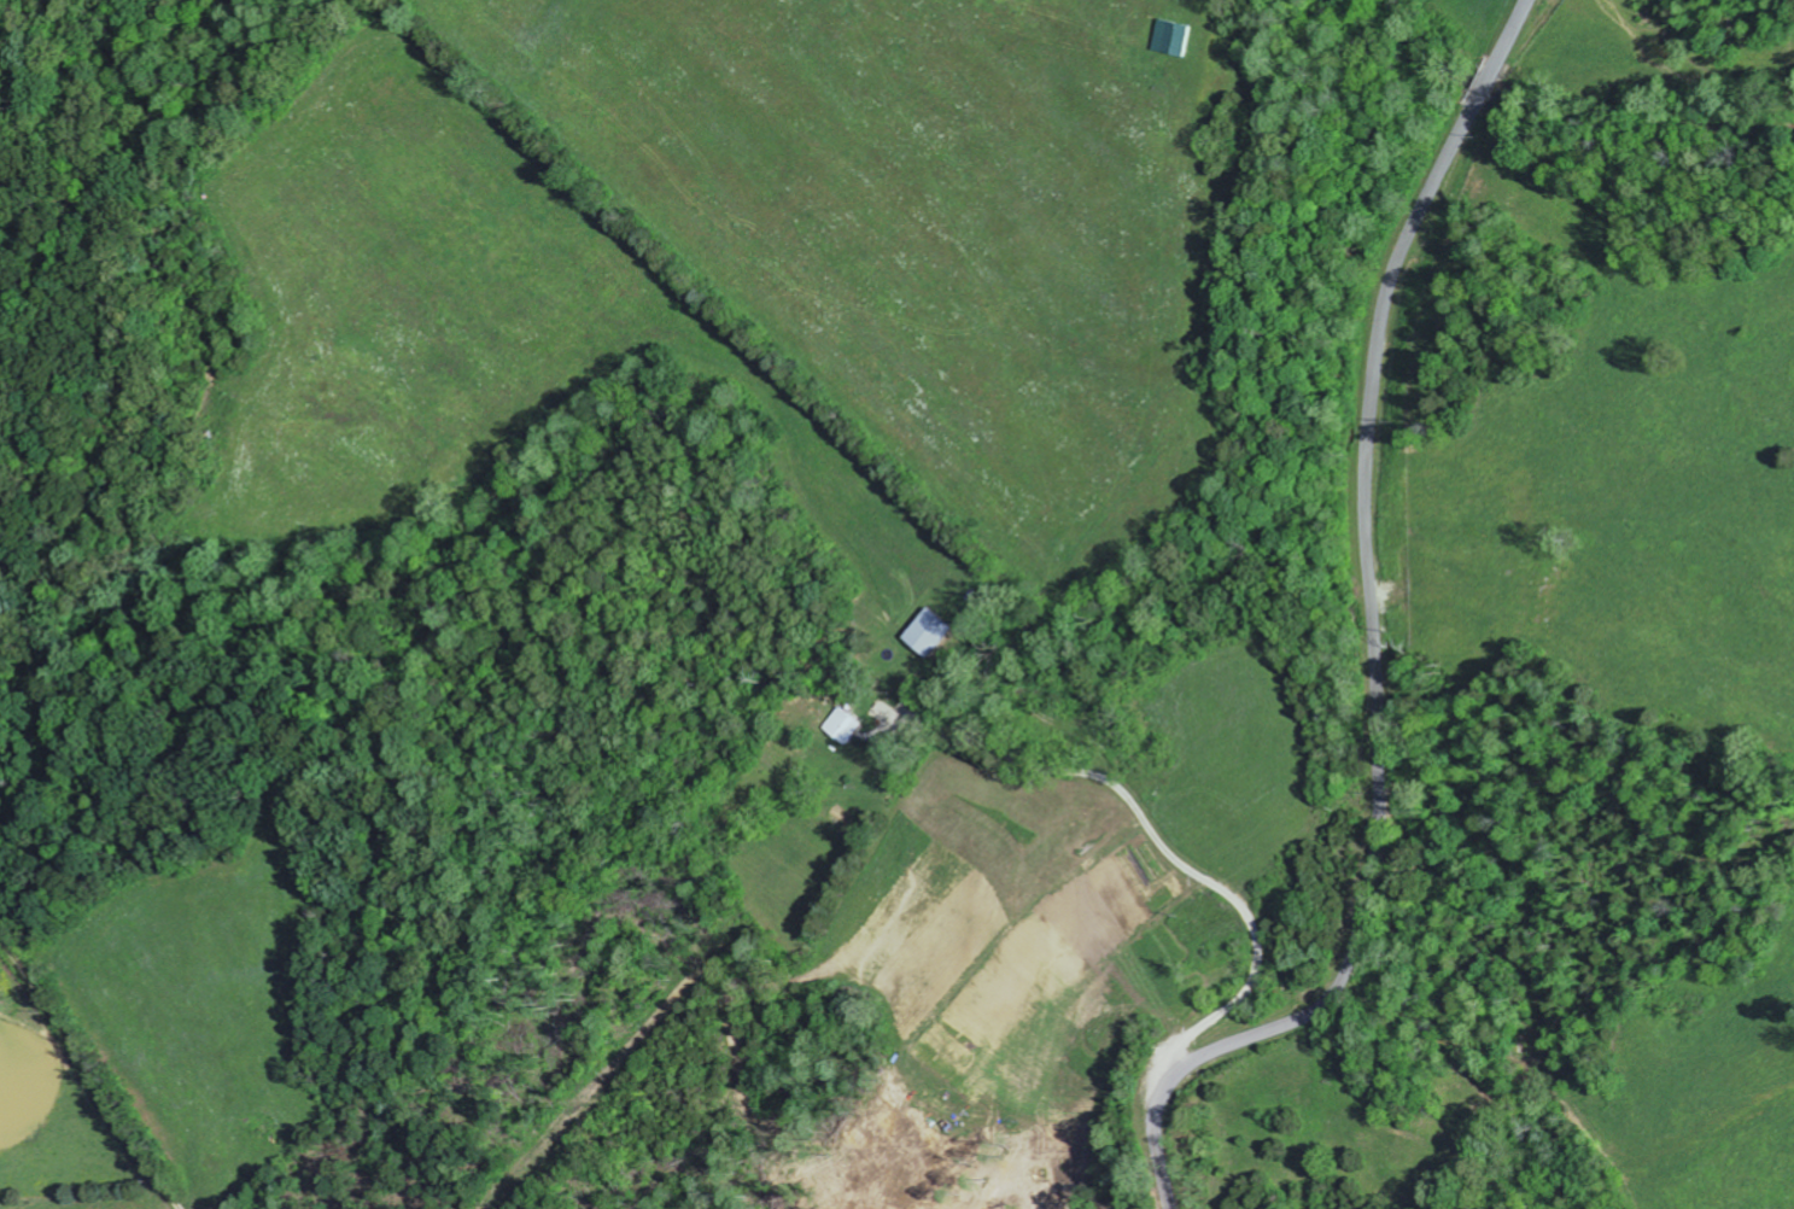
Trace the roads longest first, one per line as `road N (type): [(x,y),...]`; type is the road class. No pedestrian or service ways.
road 1 (residential): [(1167,1208),(1157,1129),(1173,1081),(1215,1050),(1311,1012),(1330,997),(1352,950),(1374,854),(1378,778),(1362,516),(1368,432),(1404,267),(1523,0)]

